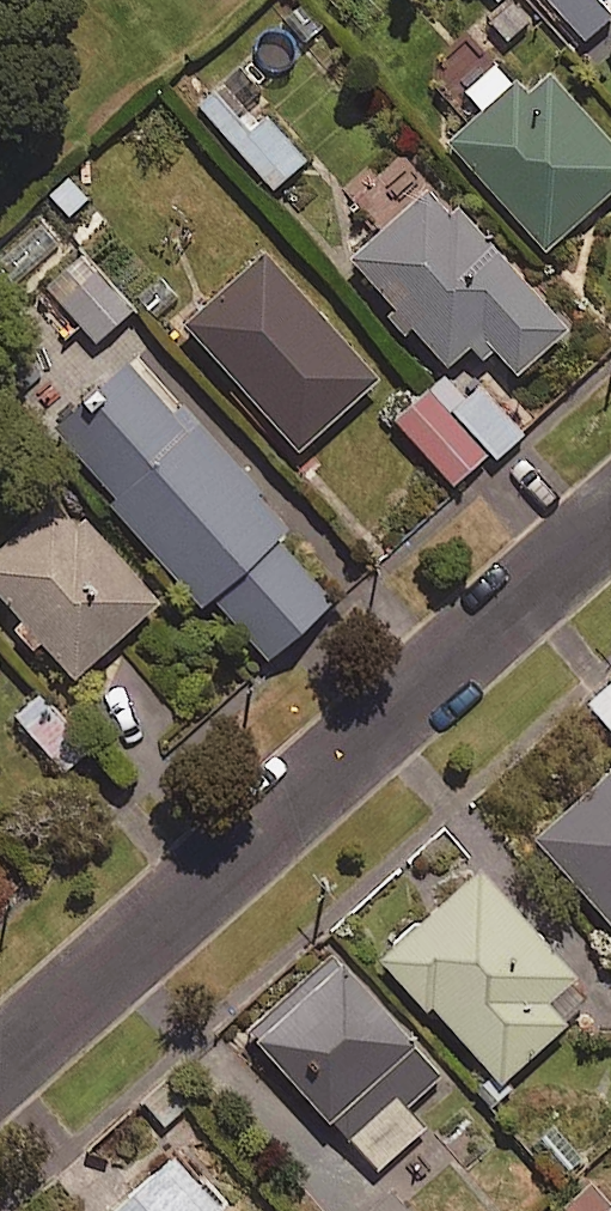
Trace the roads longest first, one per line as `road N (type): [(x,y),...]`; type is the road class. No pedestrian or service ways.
road 1 (residential): [(0,1069),(610,521)]

